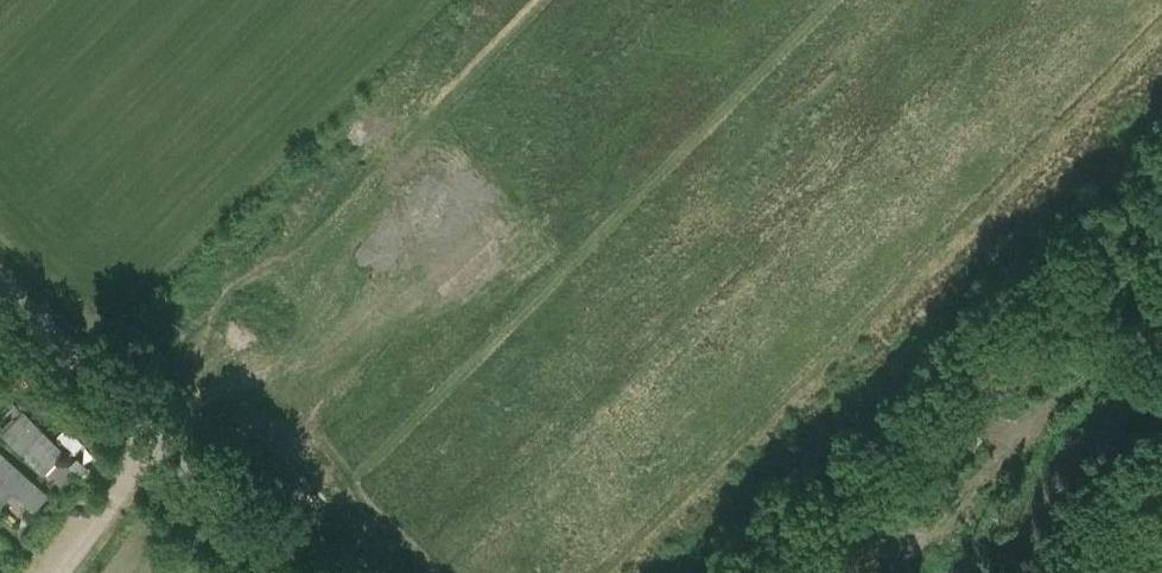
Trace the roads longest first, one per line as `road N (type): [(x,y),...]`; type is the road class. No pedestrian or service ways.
road 1 (tertiary): [(280,572),(0,291)]

